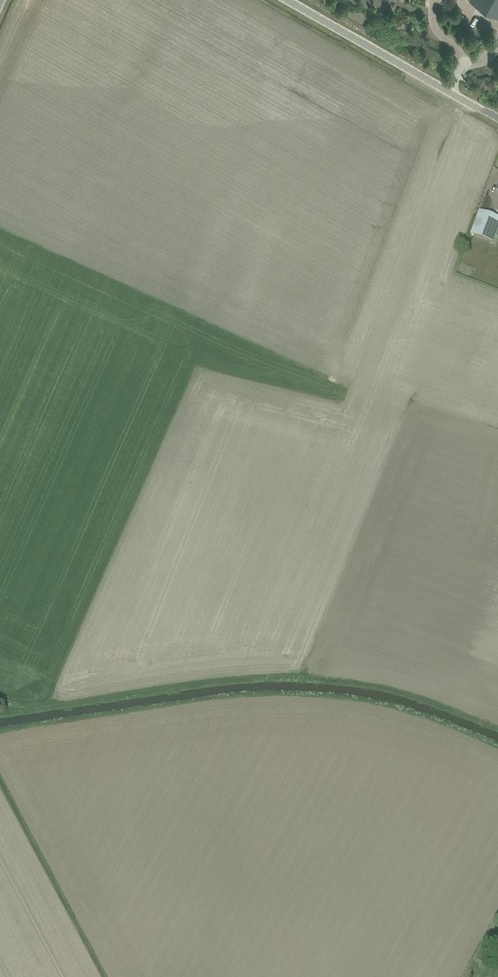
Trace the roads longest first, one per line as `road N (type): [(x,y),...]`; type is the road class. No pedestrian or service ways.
road 1 (unclassified): [(497,119),(287,0)]

